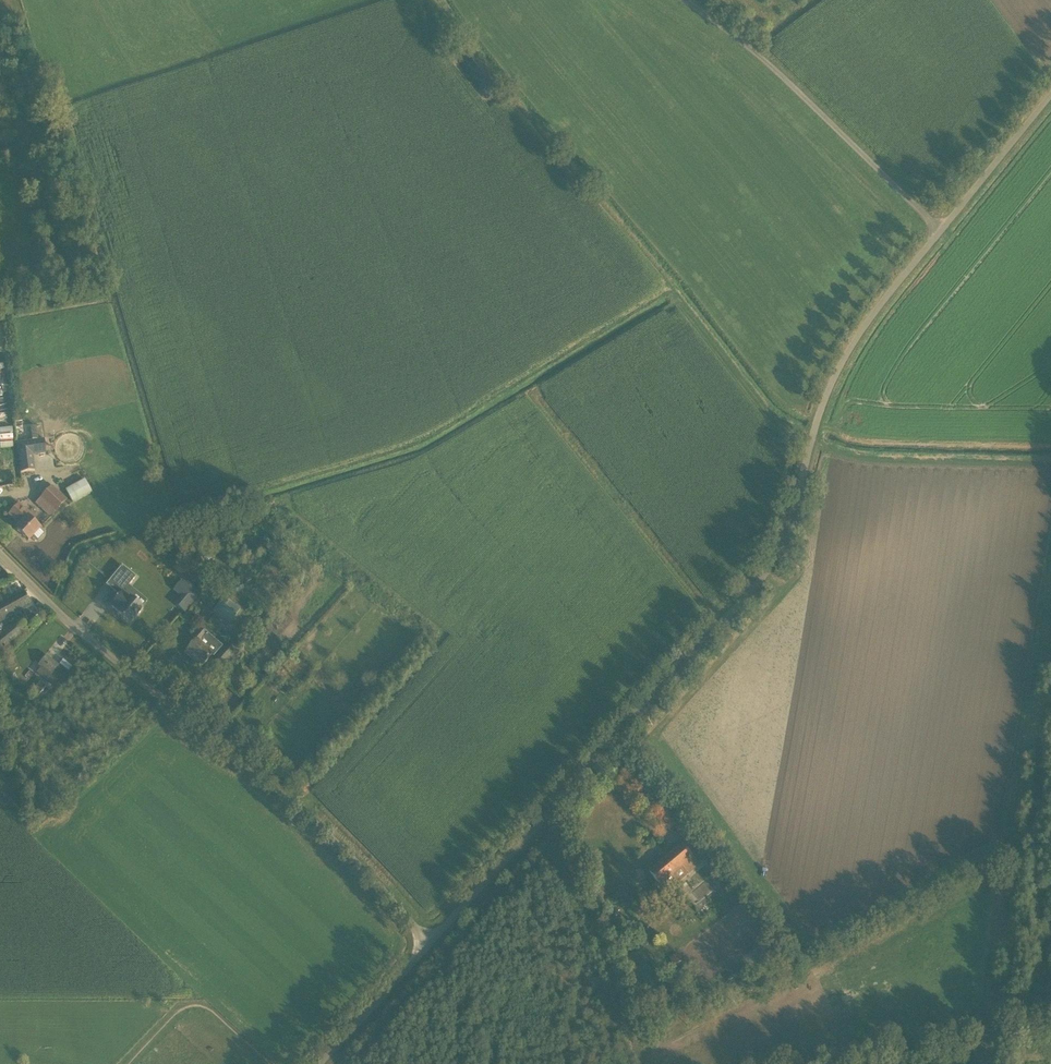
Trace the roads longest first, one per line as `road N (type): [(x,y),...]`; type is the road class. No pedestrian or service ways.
road 1 (unclassified): [(430,941),(772,561),(852,335),(1050,89)]
road 2 (unclassified): [(0,551),(225,762),(318,824),(430,941)]
road 3 (track): [(942,230),(797,89),(687,0)]
road 4 (unclassified): [(319,1063),(430,941)]

